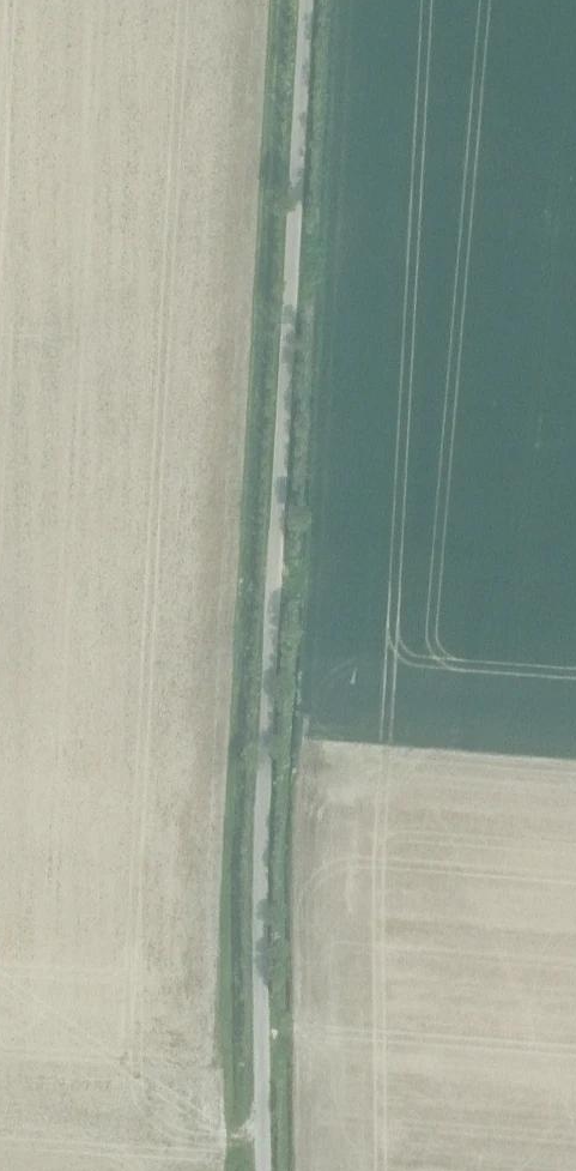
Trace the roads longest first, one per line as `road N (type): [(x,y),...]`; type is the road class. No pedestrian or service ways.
road 1 (unclassified): [(276,1170),(311,0)]

